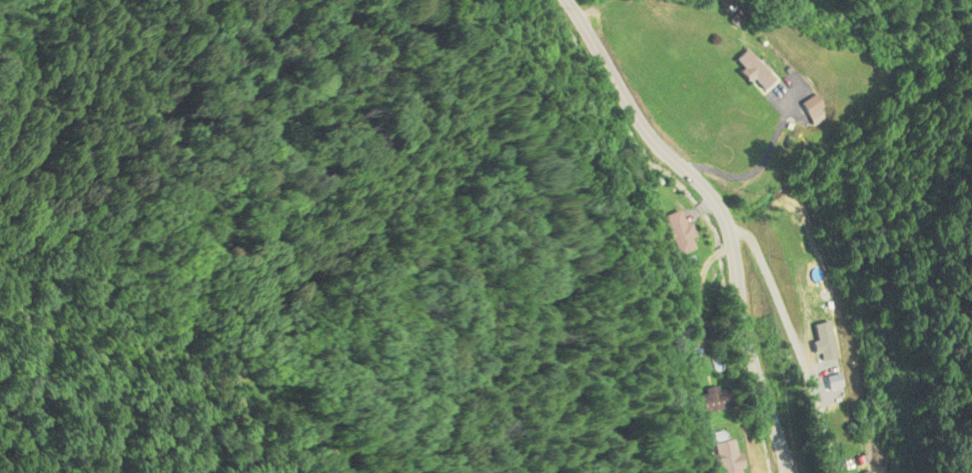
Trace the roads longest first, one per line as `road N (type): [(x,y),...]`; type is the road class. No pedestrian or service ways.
road 1 (secondary): [(561,0),(651,139),(725,212),(757,366),(796,472)]
road 2 (residential): [(394,472),(251,351)]

